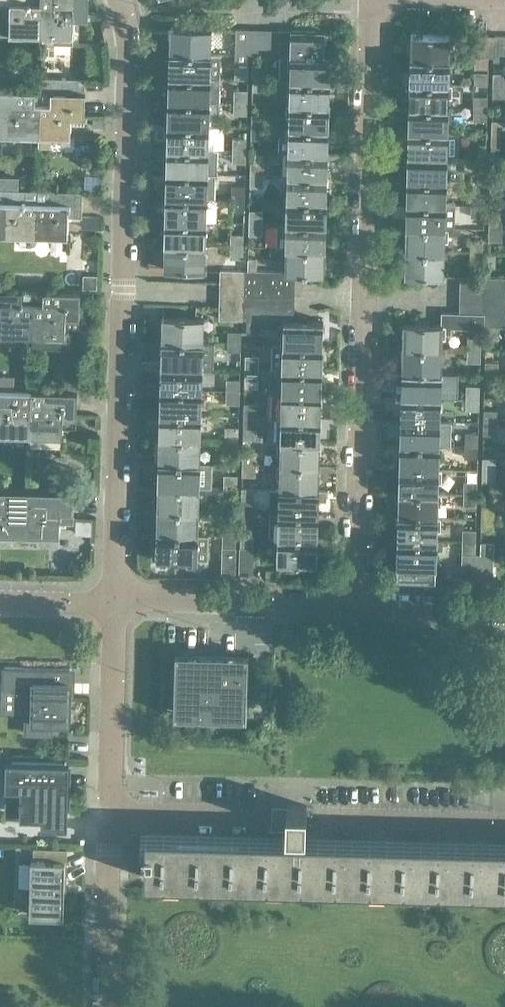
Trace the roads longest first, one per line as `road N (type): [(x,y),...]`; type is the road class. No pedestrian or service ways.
road 1 (residential): [(368,610),(380,0)]
road 2 (residential): [(120,604),(124,43),(115,0)]
road 3 (residential): [(120,604),(368,610)]
road 4 (residential): [(113,808),(120,604)]
road 5 (residential): [(106,1006),(113,808)]
road 6 (residential): [(337,813),(504,818)]
road 7 (unclassified): [(113,808),(256,810)]
road 8 (residential): [(368,610),(504,614)]
road 9 (residential): [(0,602),(120,604)]

